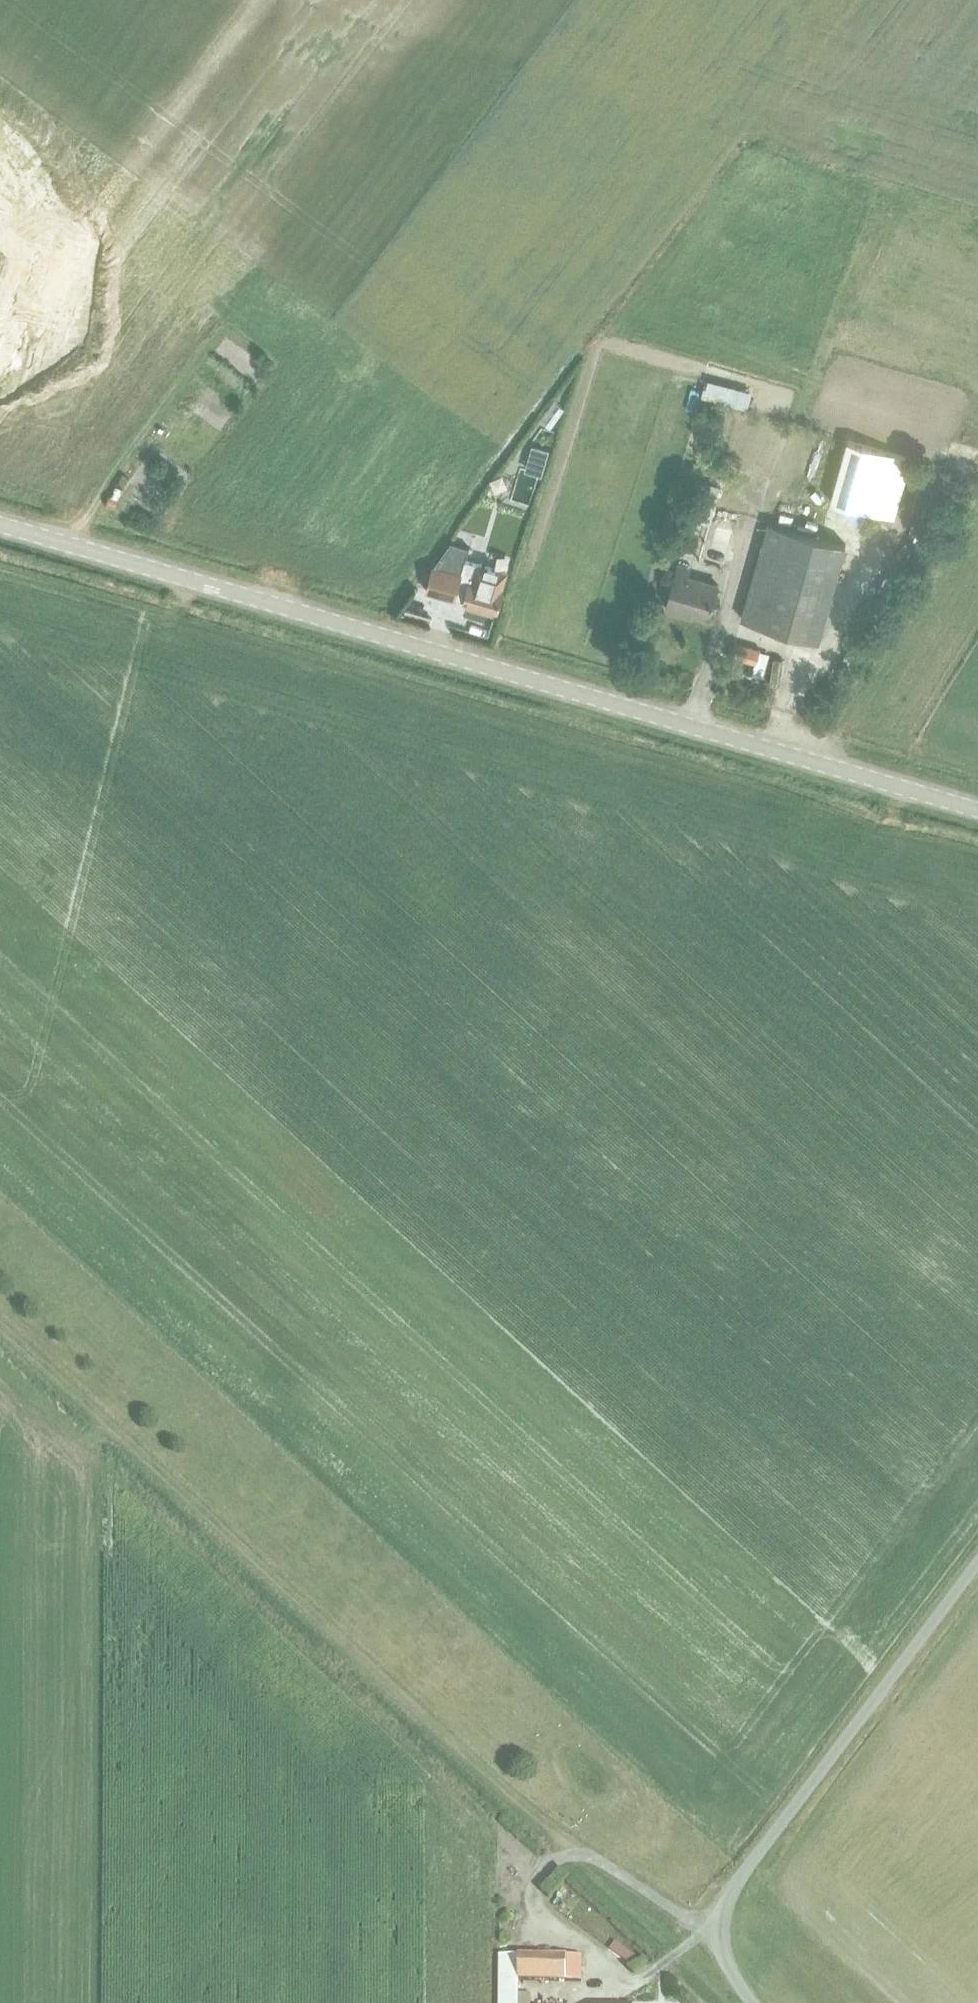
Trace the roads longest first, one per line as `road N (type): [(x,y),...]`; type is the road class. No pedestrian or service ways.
road 1 (unclassified): [(977,815),(0,526)]
road 2 (track): [(0,1344),(476,1774),(684,1923),(719,1933)]
road 3 (unclassified): [(747,2002),(719,1933),(729,1903),(977,1569)]

